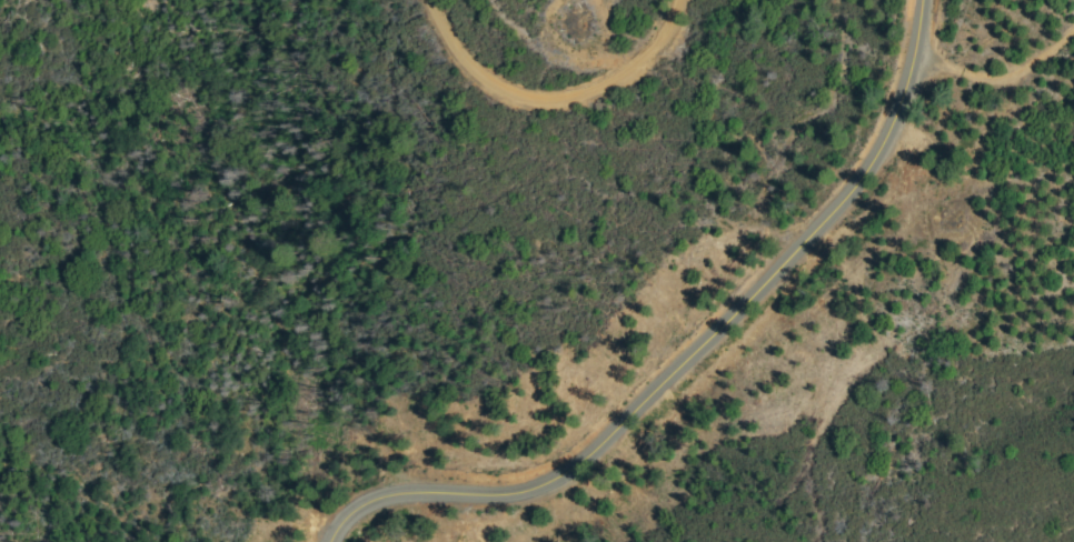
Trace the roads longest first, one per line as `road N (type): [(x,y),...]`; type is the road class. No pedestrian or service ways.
road 1 (secondary): [(319,541),(361,510),(407,495),(499,499),(528,491),(620,438),(847,200),(879,154),(912,70),(924,0)]
road 2 (residential): [(676,0),(672,37),(642,77),(617,91),(554,104),(496,92),(473,69),(433,0)]
road 3 (residential): [(912,70),(1006,84),(1073,41)]

